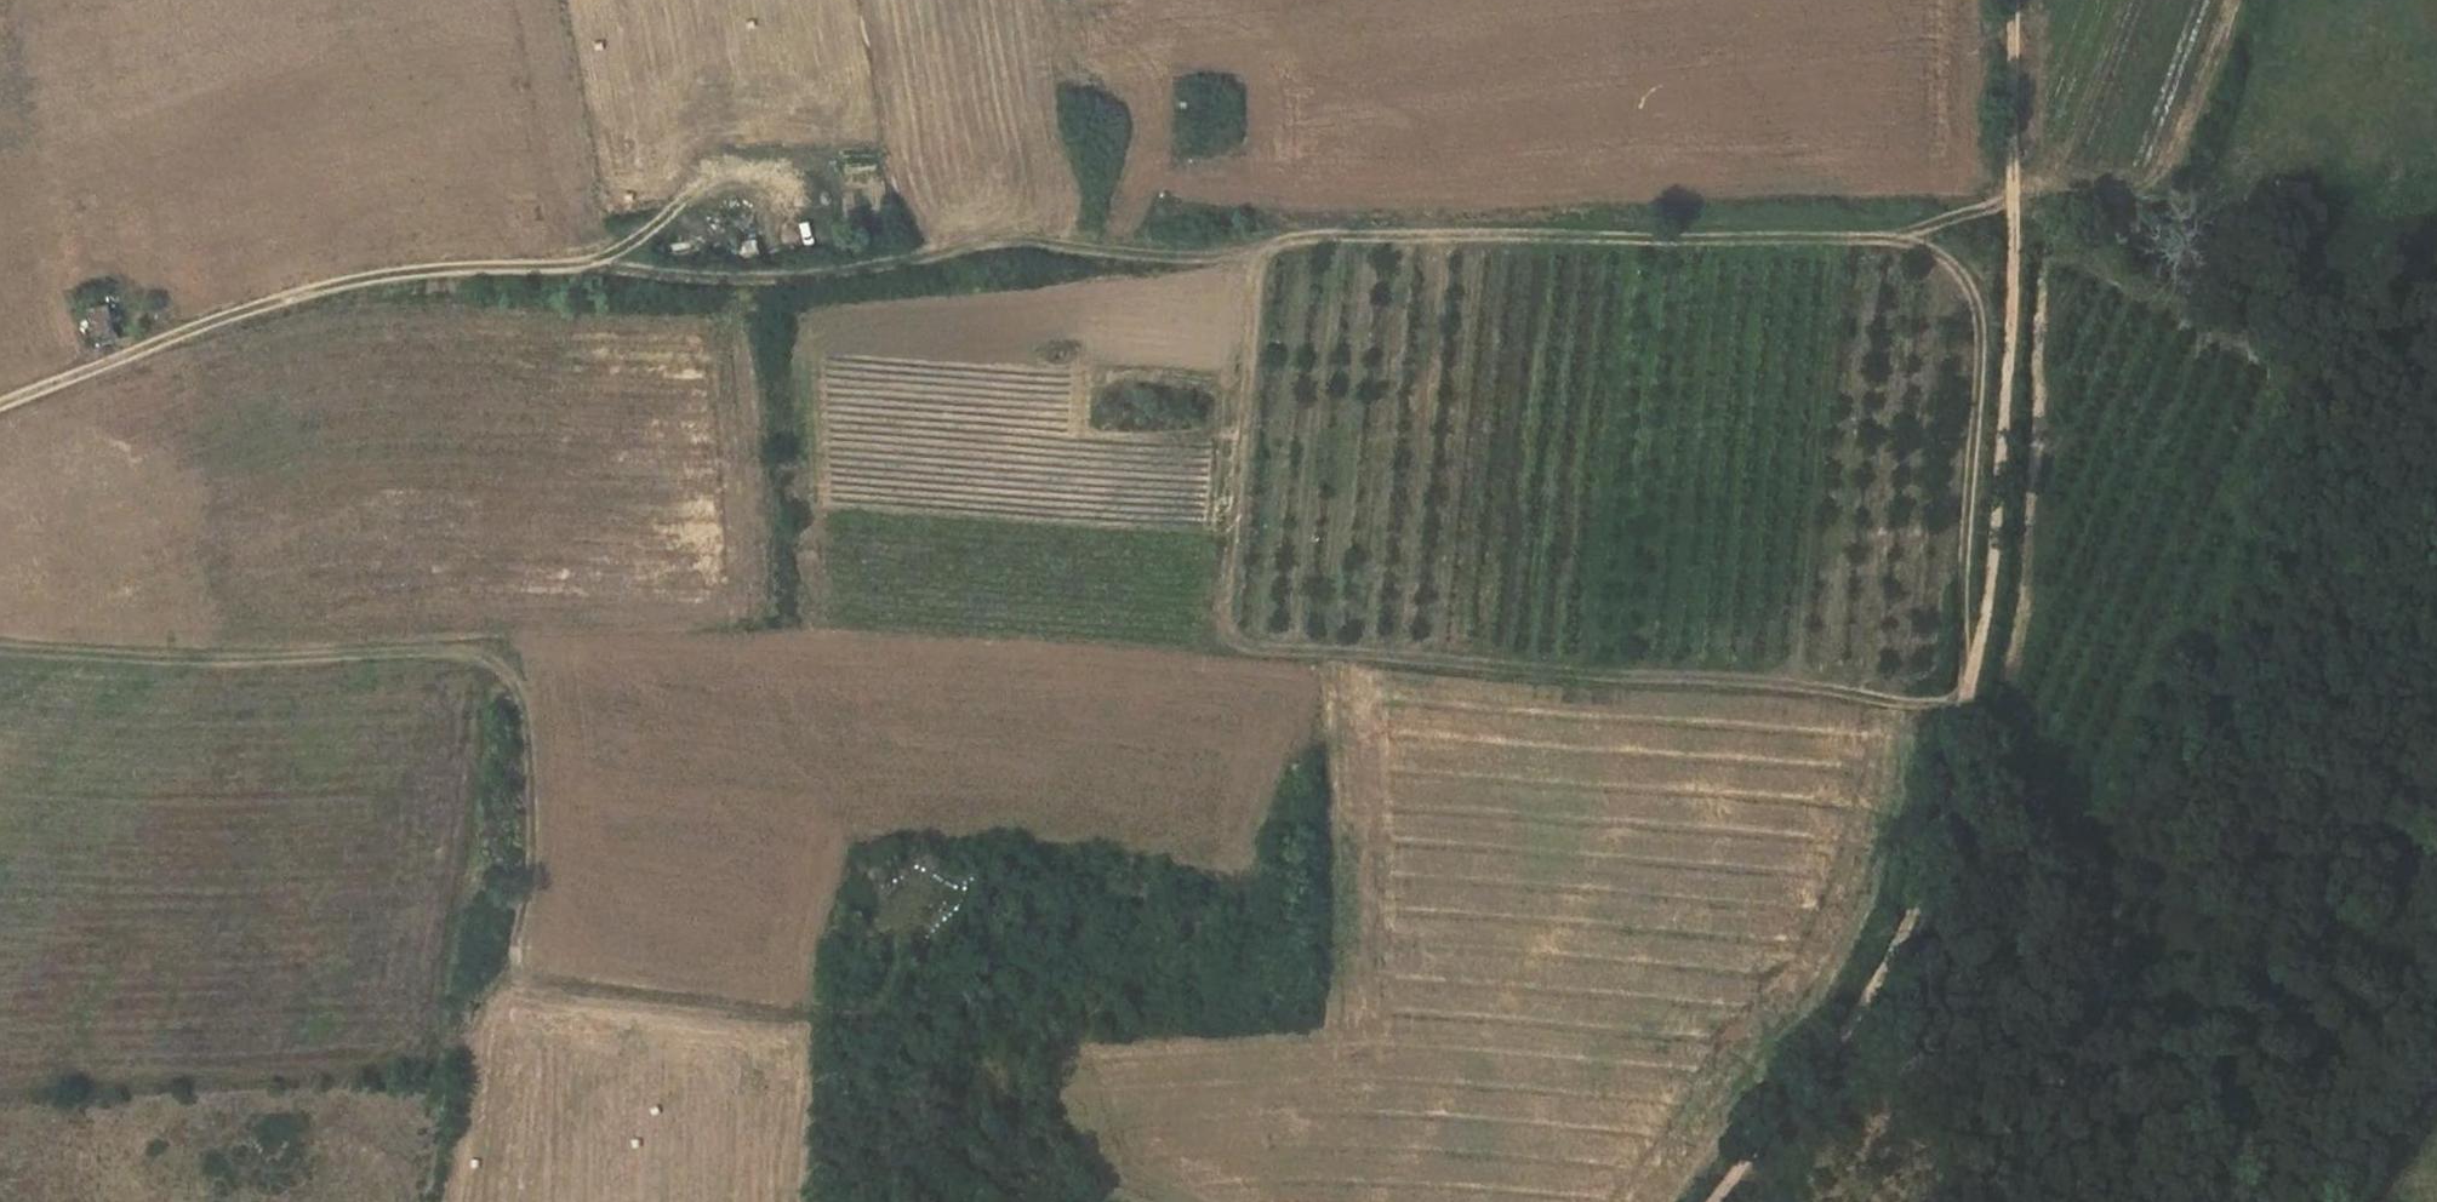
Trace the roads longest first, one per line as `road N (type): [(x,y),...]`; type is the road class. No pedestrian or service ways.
road 1 (track): [(166,338),(354,277),(411,269),(597,260),(681,274),(905,259),(1001,237),(1190,255),(1311,234),(1450,228),(1929,239),(1958,255),(1979,281),(1982,319),(1963,575),(1967,708)]
road 2 (track): [(2006,0),(2010,368),(1993,563),(1967,708),(1898,938),(1710,1201)]
road 3 (track): [(0,643),(111,642),(199,656),(465,648),(491,656),(510,674),(527,726),(535,872),(516,941),(519,962),(536,975),(824,1021),(879,1002)]
road 4 (track): [(199,656),(185,360),(166,338)]
road 5 (track): [(0,402),(166,338)]

